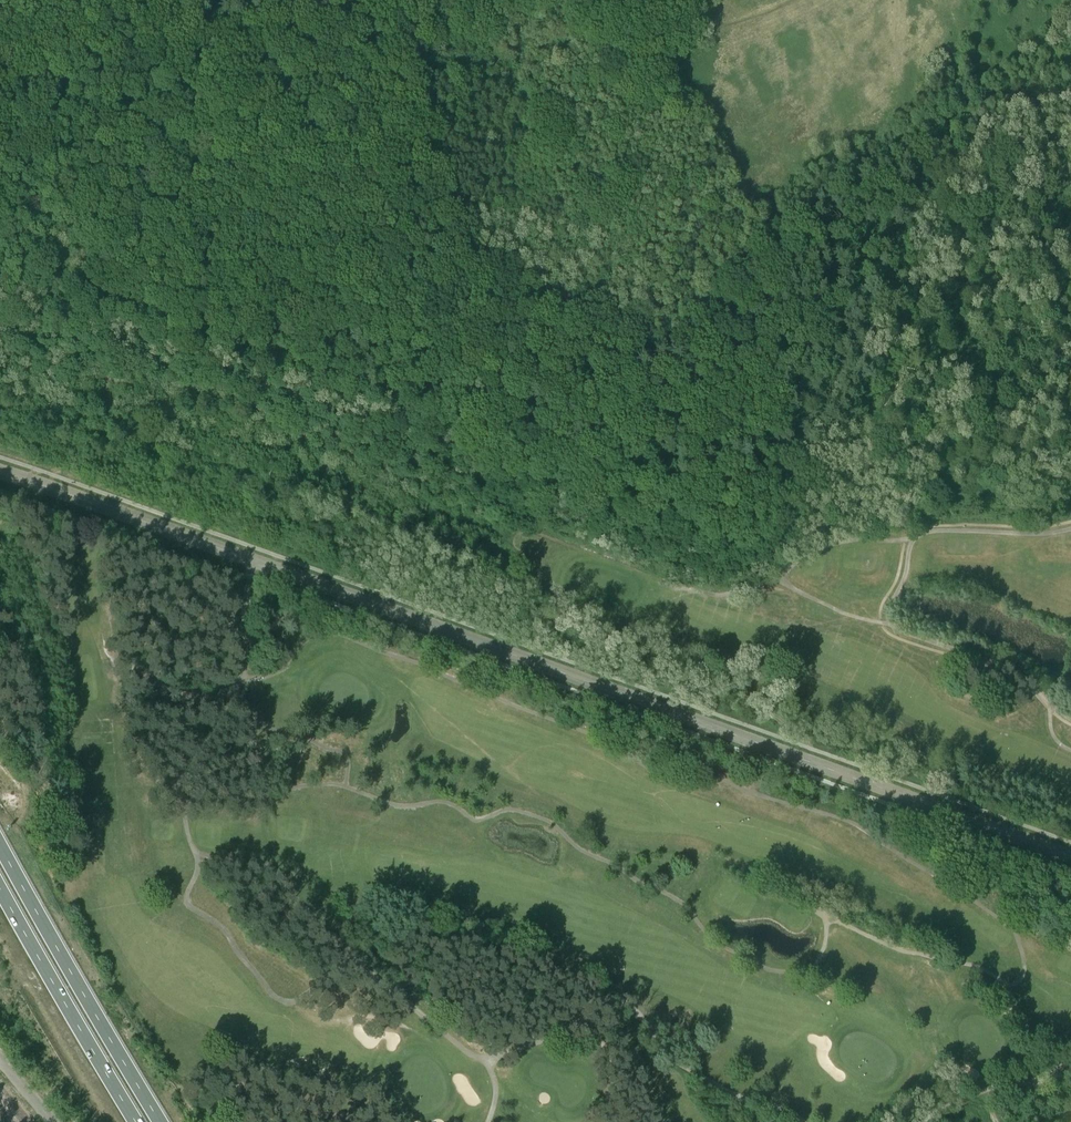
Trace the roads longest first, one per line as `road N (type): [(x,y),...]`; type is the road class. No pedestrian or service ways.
road 1 (unclassified): [(1070,860),(0,473)]
road 2 (trunk): [(161,1121),(0,843)]
road 3 (trunk): [(0,889),(135,1121)]

